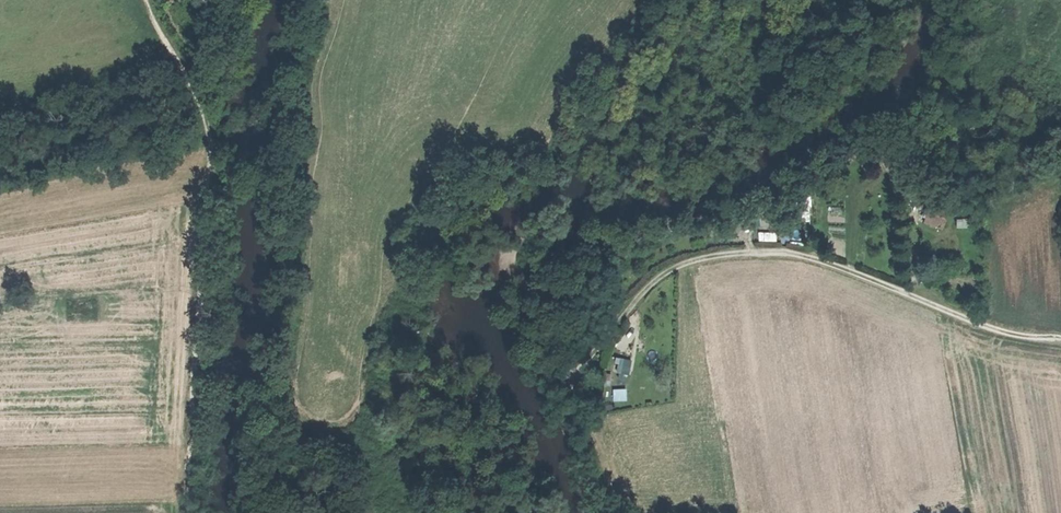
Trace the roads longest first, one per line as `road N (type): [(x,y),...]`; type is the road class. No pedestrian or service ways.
road 1 (track): [(1060,340),(1012,335),(809,254),(746,250),(658,273),(600,337),(574,381),(569,413),(614,512)]
road 2 (track): [(201,103),(212,203),(194,512)]

